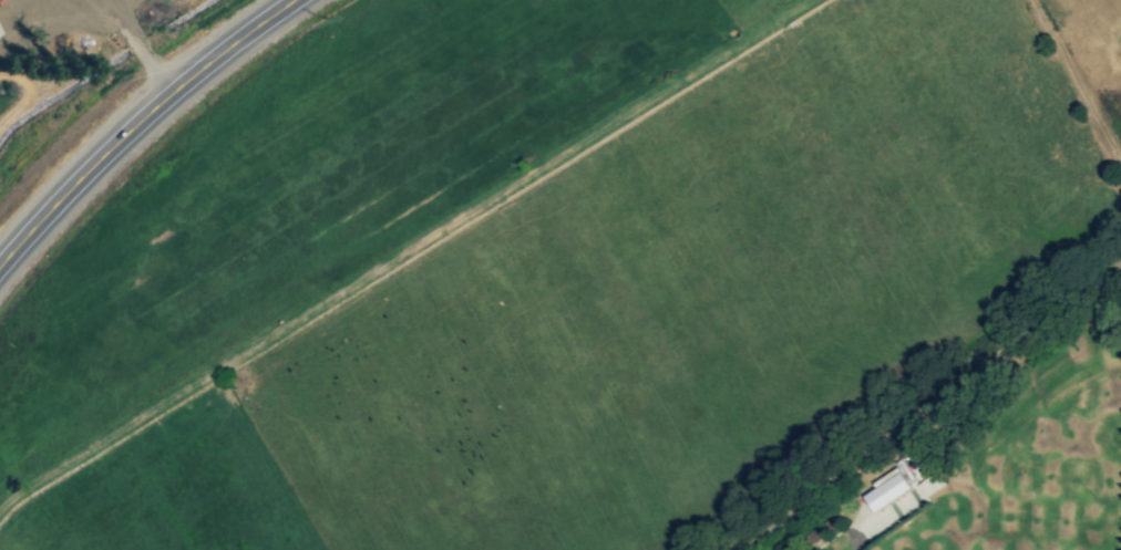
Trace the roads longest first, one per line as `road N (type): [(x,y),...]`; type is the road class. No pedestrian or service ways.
road 1 (trunk): [(0,270),(173,92),(293,0)]

